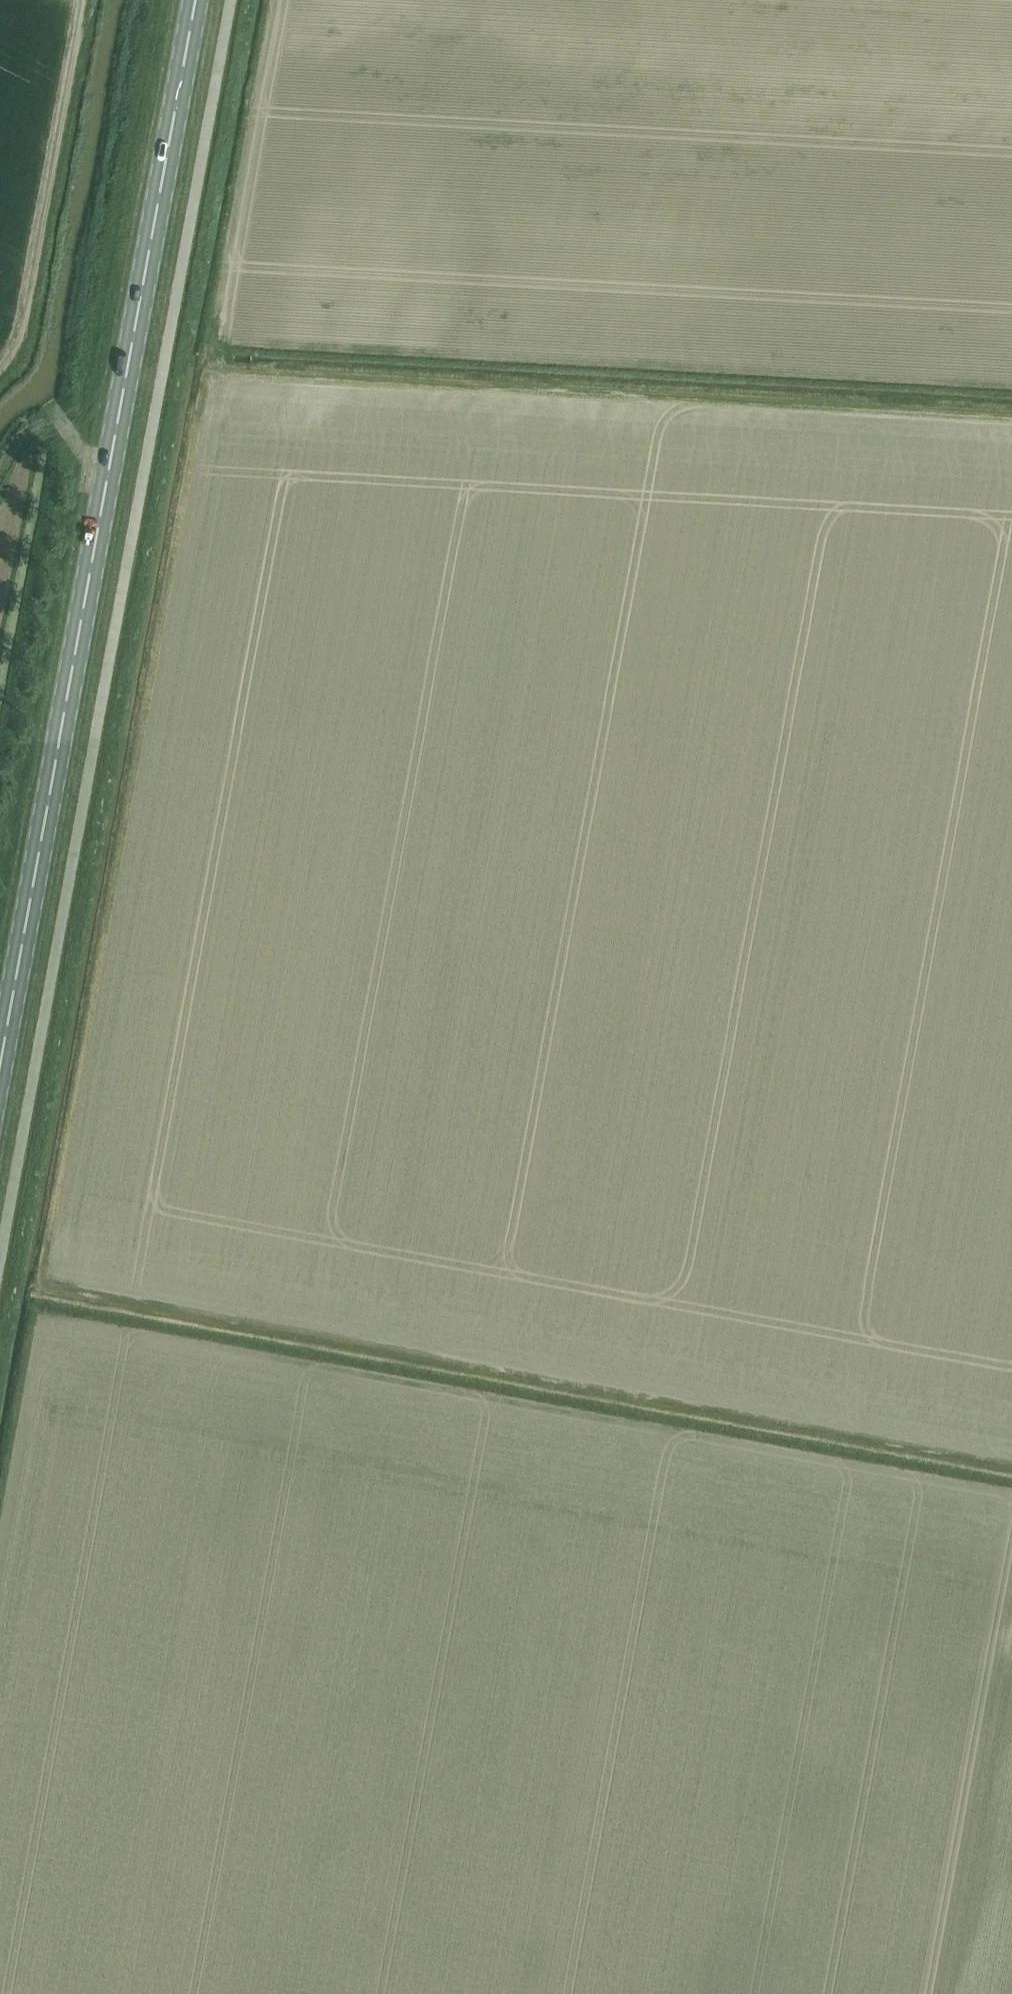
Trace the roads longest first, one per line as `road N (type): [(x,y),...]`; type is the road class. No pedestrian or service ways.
road 1 (primary): [(0,1080),(195,0)]

